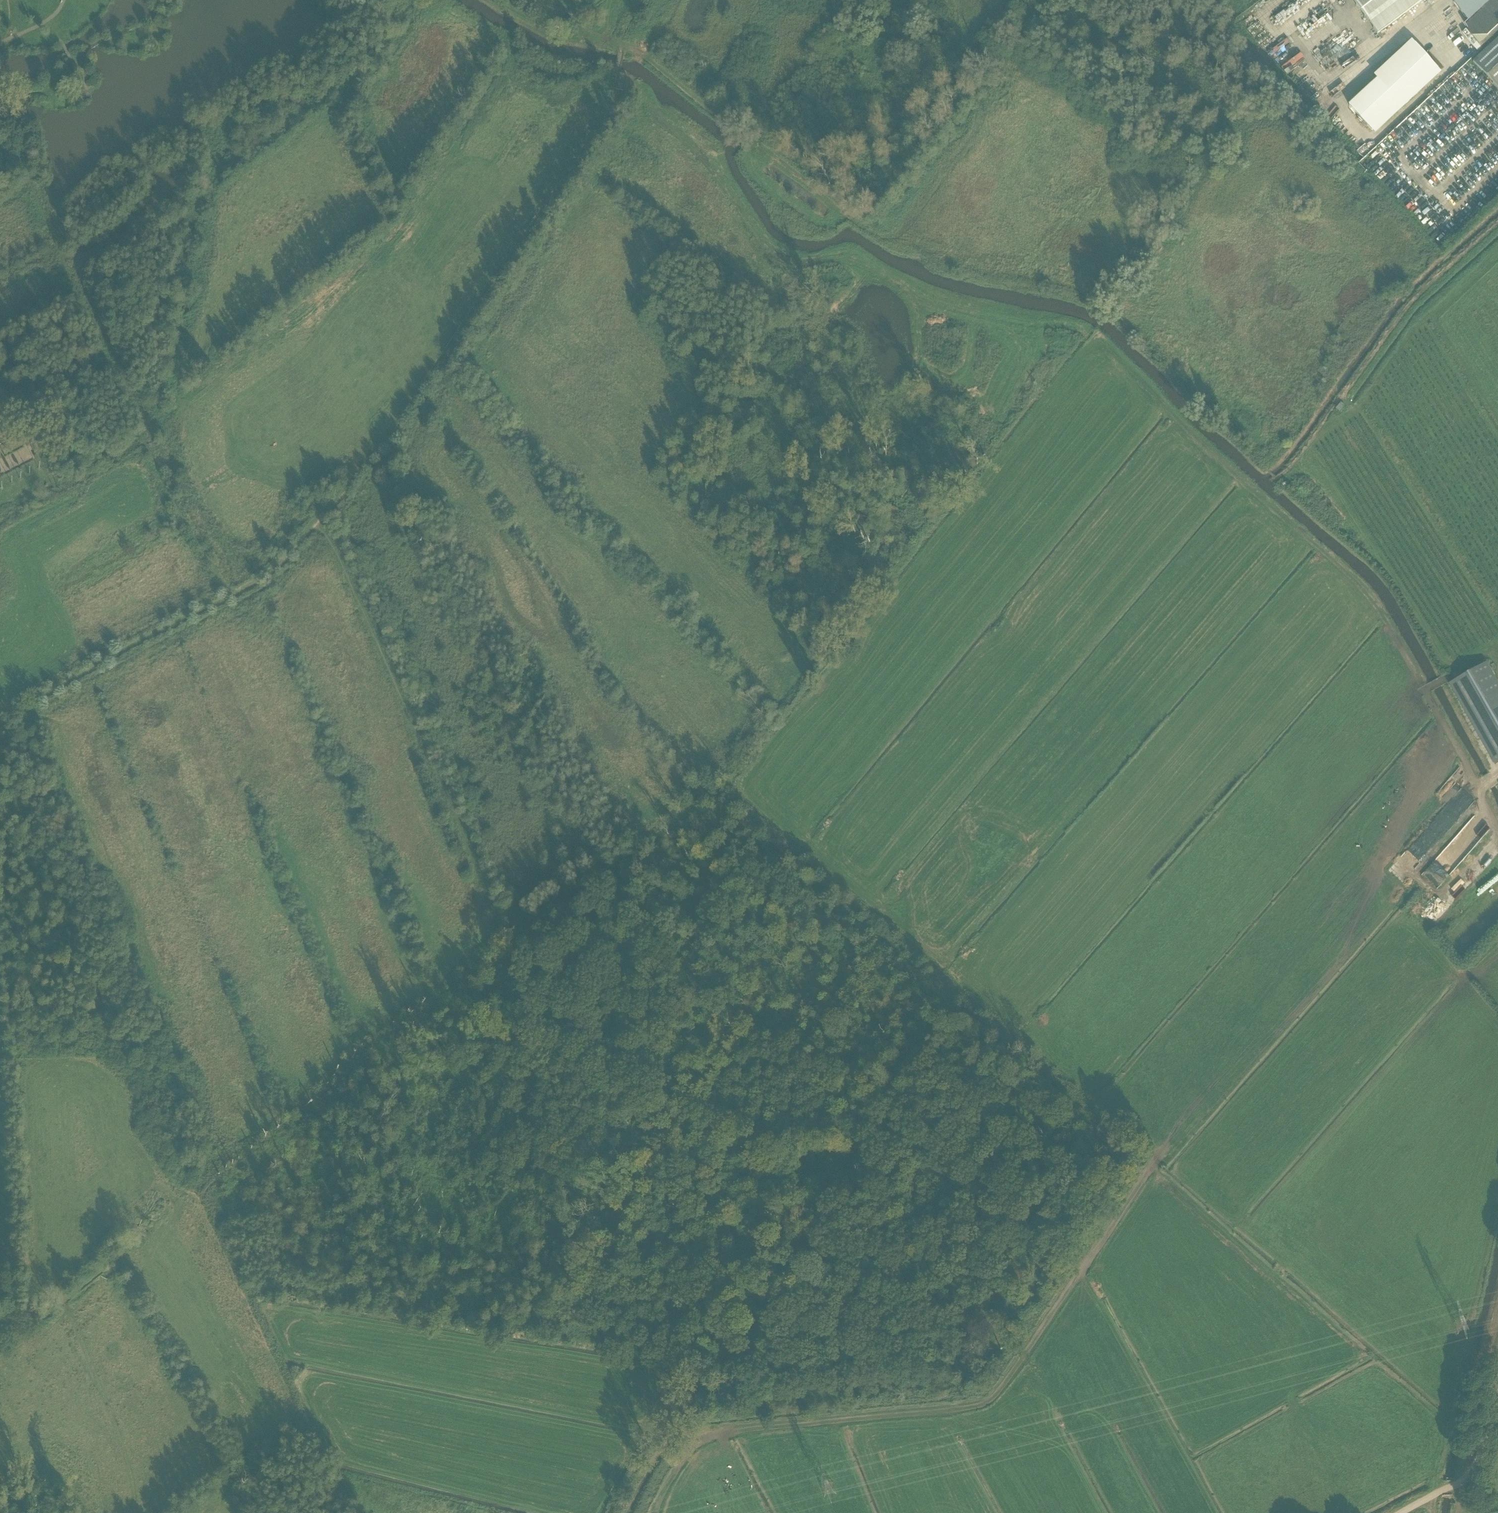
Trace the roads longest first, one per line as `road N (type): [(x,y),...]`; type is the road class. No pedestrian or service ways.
road 1 (track): [(719,1354),(813,1383),(988,1354),(1114,1169),(1107,1139),(936,982),(823,903)]
road 2 (track): [(615,77),(608,112),(445,361),(339,491)]
road 3 (track): [(823,903),(750,849),(716,806),(668,812),(633,852),(517,931)]
road 4 (track): [(0,709),(272,568),(314,523)]
road 5 (track): [(679,1109),(806,1165),(810,1182),(719,1354)]
road 6 (track): [(448,988),(485,1006),(522,1048),(586,1062),(679,1109)]
road 7 (track): [(679,1109),(823,903)]
road 8 (track): [(936,982),(806,1165)]
road 9 (track): [(1397,1512),(1473,1463),(1497,1369)]
road 10 (track): [(719,1354),(623,1512)]

